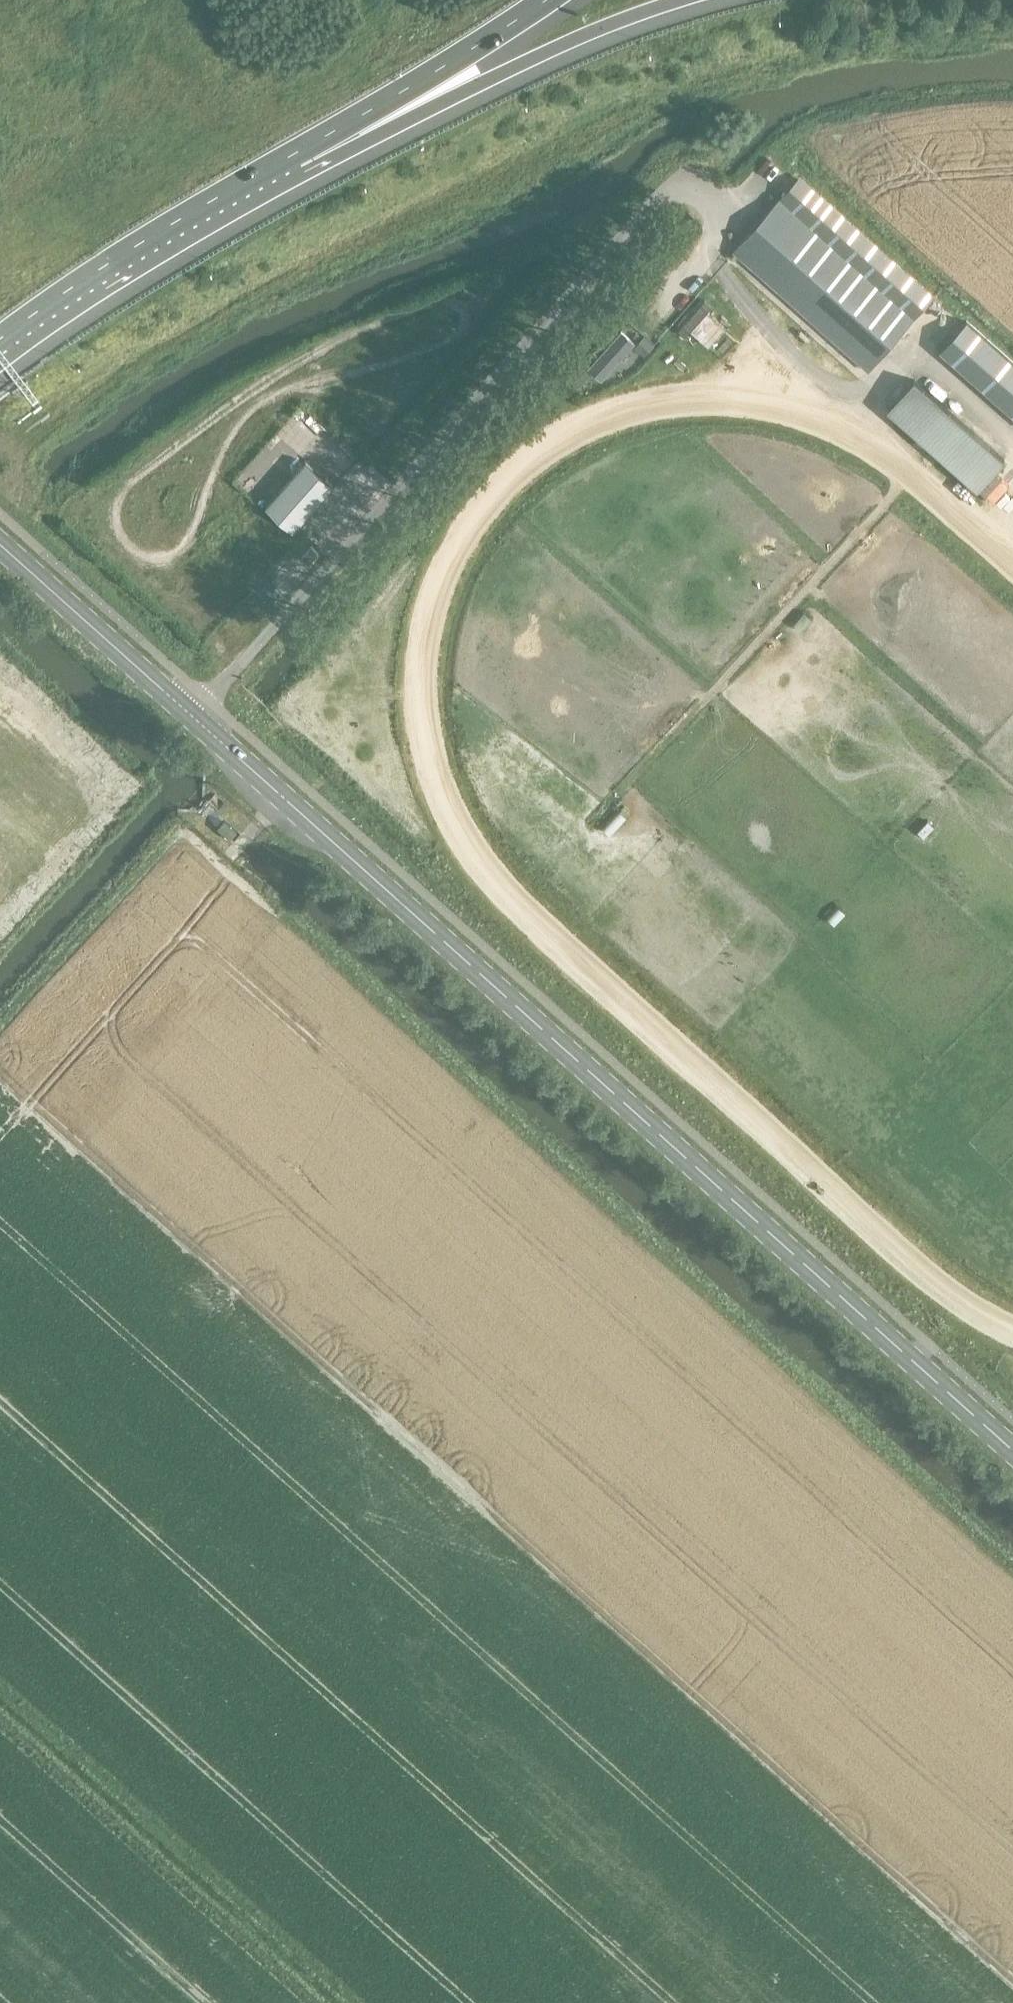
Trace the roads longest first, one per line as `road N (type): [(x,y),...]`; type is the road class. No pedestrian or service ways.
road 1 (secondary): [(1012,1453),(0,545)]
road 2 (motorway): [(296,160),(680,0)]
road 3 (motorway): [(0,344),(144,247),(296,160)]
road 4 (motorway): [(296,160),(552,0)]

